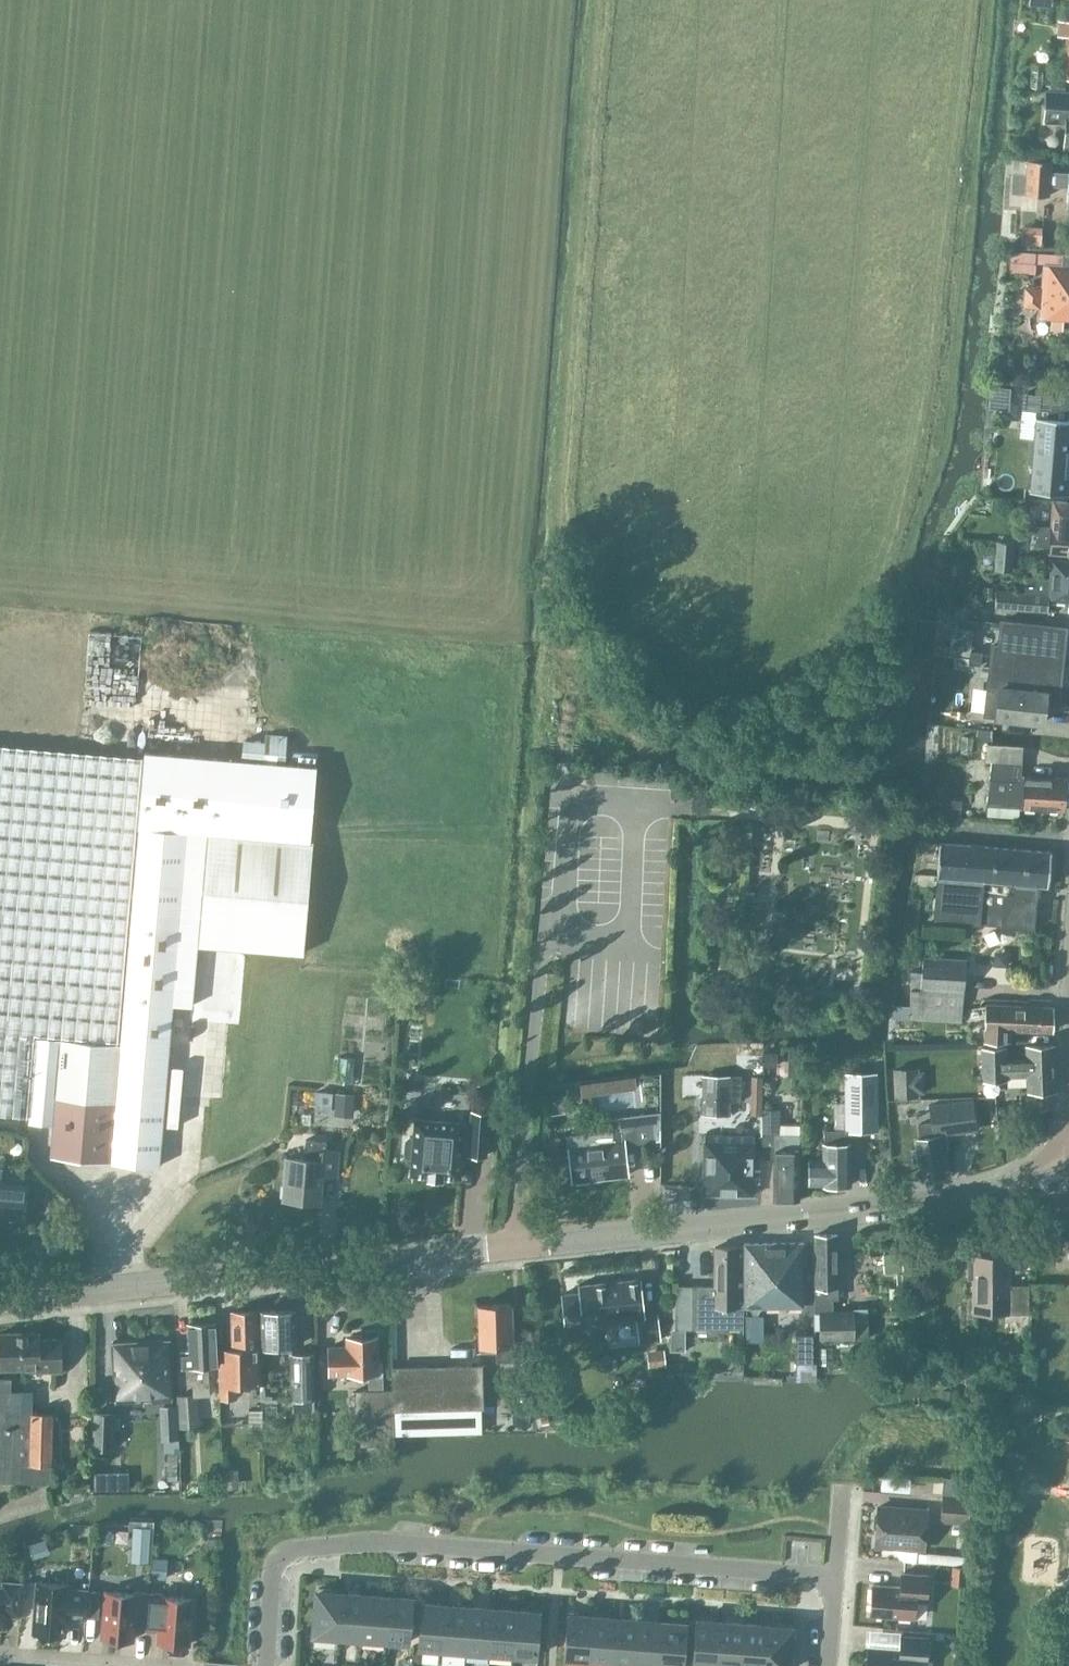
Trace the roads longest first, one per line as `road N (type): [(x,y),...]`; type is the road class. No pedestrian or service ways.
road 1 (tertiary): [(0,1319),(517,1247),(986,1196),(1068,1175)]
road 2 (residential): [(268,1665),(279,1567),(308,1546),(558,1556),(838,1580)]

